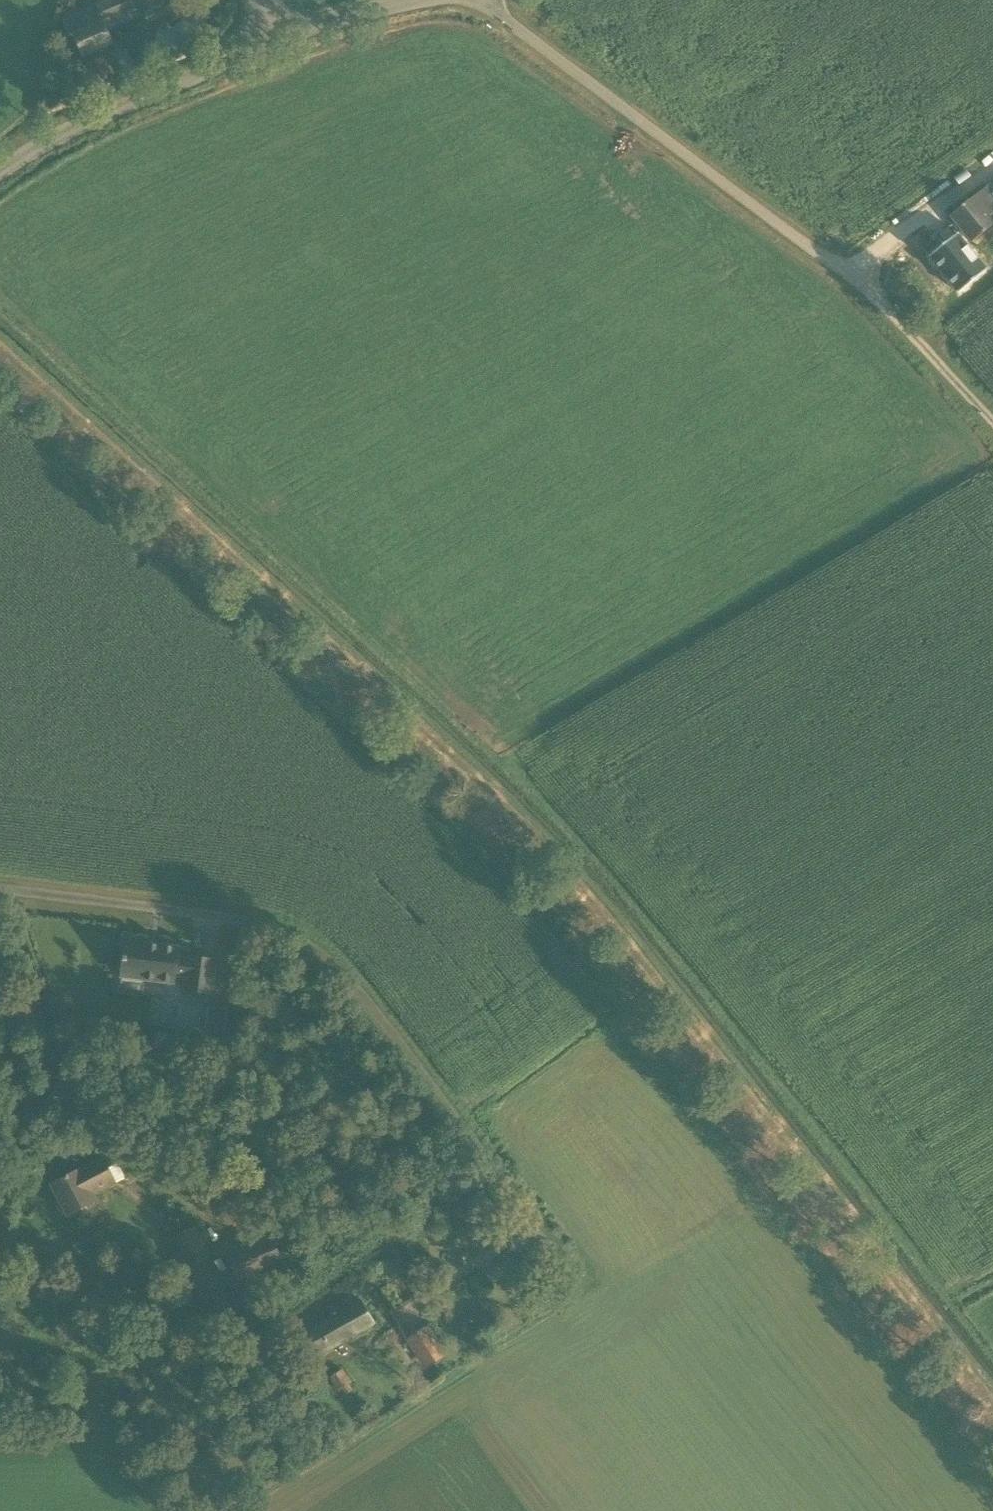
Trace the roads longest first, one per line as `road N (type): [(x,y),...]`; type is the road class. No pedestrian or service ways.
road 1 (unclassified): [(528,1225),(324,969),(260,929),(0,892)]
road 2 (unclassified): [(847,269),(479,0)]
road 3 (unclassified): [(0,180),(283,43)]
road 4 (track): [(847,269),(992,420)]
road 5 (unclassified): [(283,43),(432,0)]

